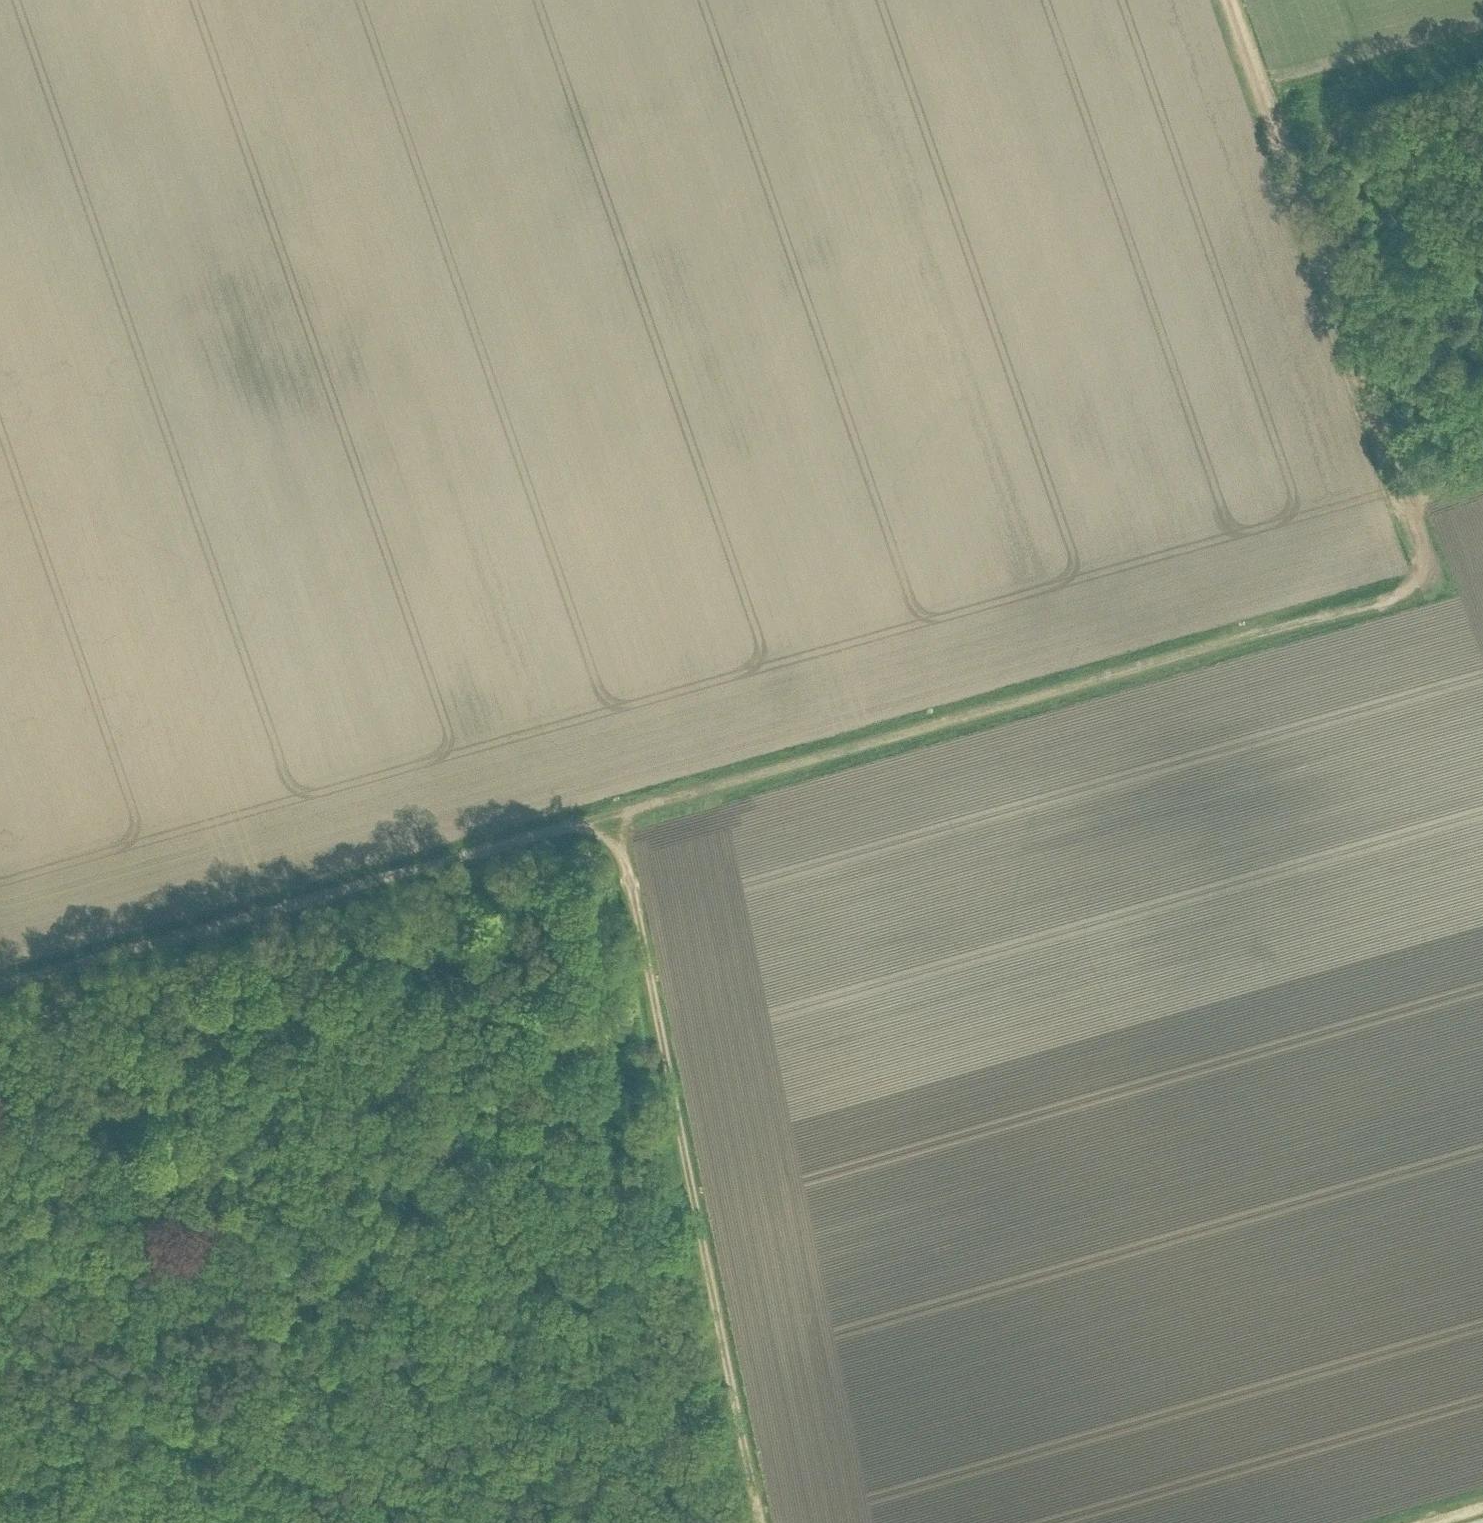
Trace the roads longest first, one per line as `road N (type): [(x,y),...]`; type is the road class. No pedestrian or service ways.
road 1 (track): [(1407,504),(1424,564),(1395,594),(614,815)]
road 2 (track): [(614,815),(0,980)]
road 3 (track): [(733,1422),(614,815)]
road 4 (track): [(1229,0),(1407,504)]

